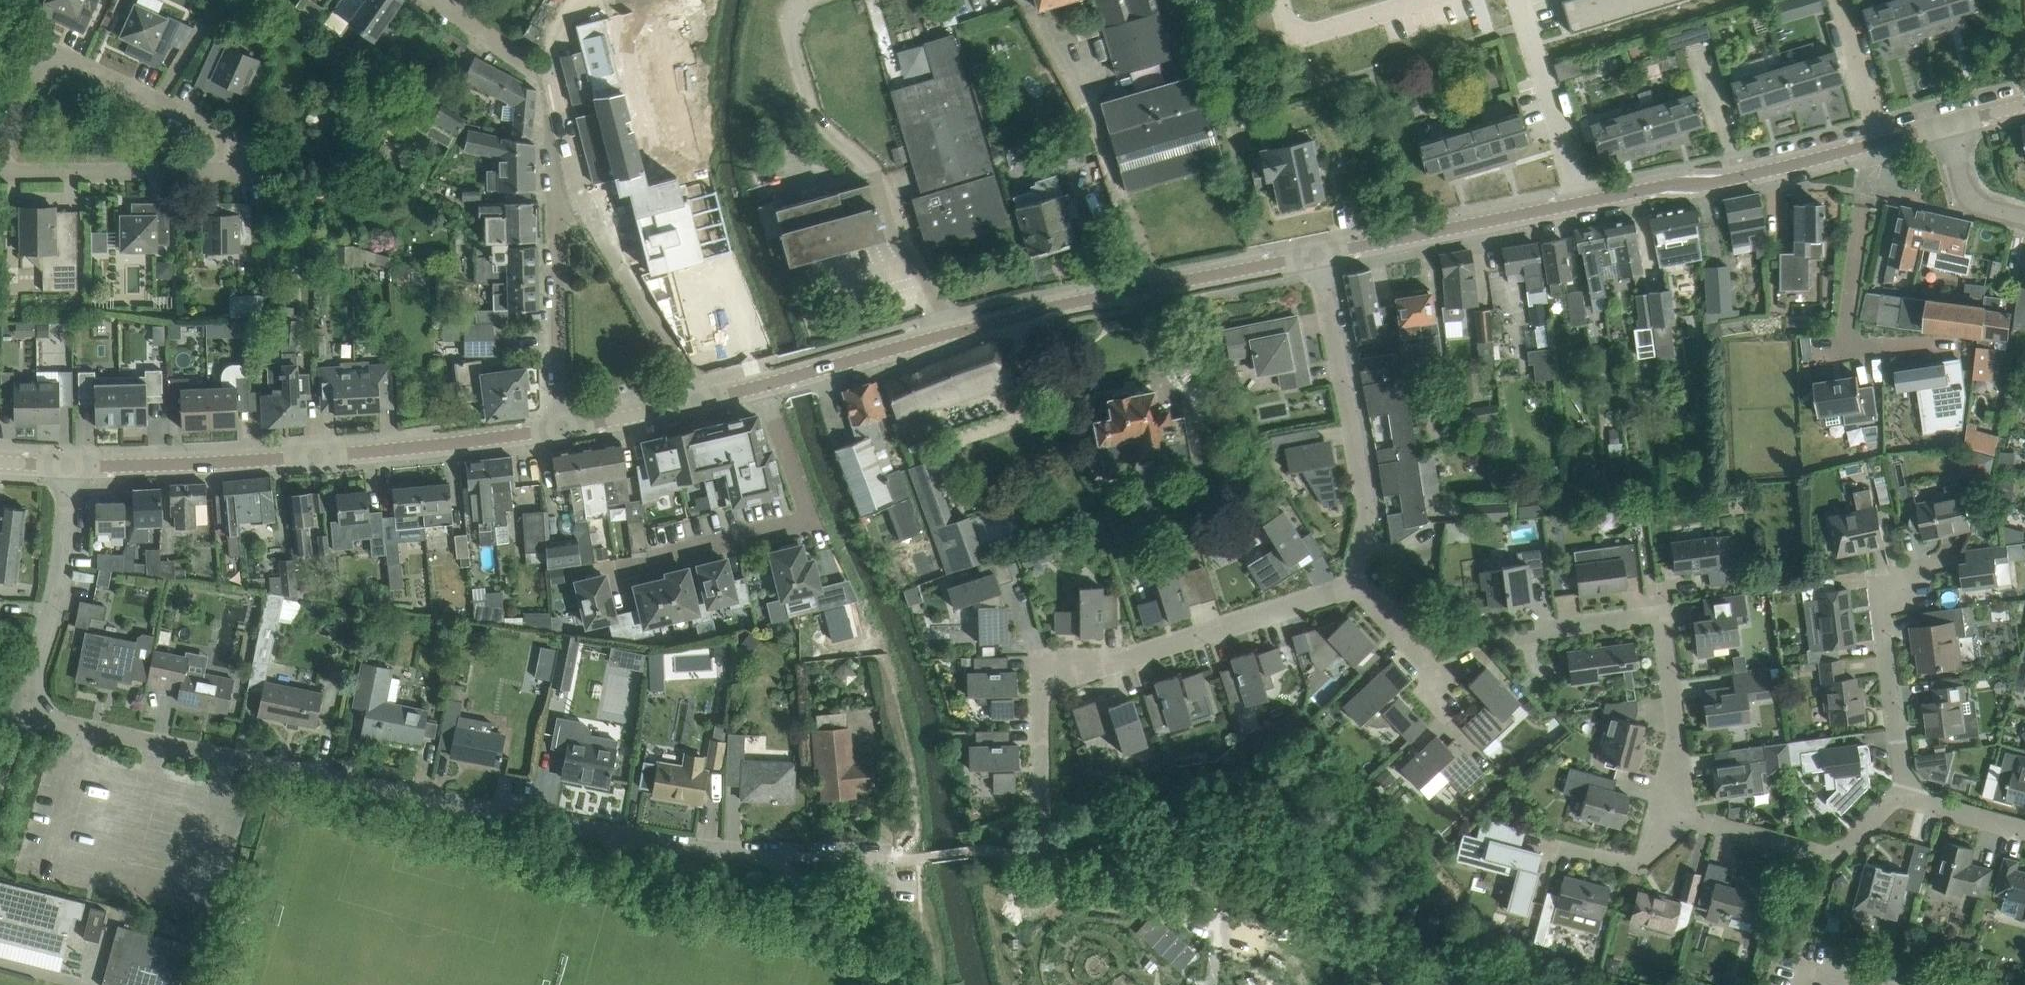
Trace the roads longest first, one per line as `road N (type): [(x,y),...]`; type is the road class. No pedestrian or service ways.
road 1 (residential): [(29,679),(37,710),(60,726),(606,834),(766,852)]
road 2 (residential): [(700,401),(559,150),(564,427)]
road 3 (residential): [(765,384),(1037,308),(1314,256)]
road 4 (residential): [(69,464),(318,454),(564,427)]
road 5 (residential): [(1671,815),(1679,760),(1664,631),(1647,615),(1513,635)]
road 6 (residential): [(765,384),(813,525),(626,571)]
road 7 (residential): [(1353,588),(1370,519),(1314,256)]
road 8 (residential): [(1038,680),(1353,588)]
road 9 (residential): [(1580,204),(1883,141)]
road 10 (residential): [(223,126),(71,63),(52,63),(38,76),(9,152),(18,174)]
road 11 (residential): [(1909,798),(1883,616),(1906,569),(1946,561)]
road 12 (residential): [(1314,256),(1580,204)]
road 13 (residential): [(1909,798),(1898,796),(1832,856),(1671,815)]
road 14 (residential): [(18,174),(217,175),(234,157),(223,126)]
road 15 (residential): [(69,464),(66,560),(29,679)]
road 16 (residential): [(1580,204),(1521,0)]
road 17 (residential): [(885,862),(887,885),(865,915),(837,908),(766,852)]
road 18 (residential): [(1279,0),(1292,30),(1312,32),(1421,0)]
road 19 (residential): [(1841,0),(1883,141)]
road 20 (residential): [(564,427),(700,401)]
road 21 (residential): [(2024,215),(1969,195),(1947,124)]
road 22 (residential): [(1671,815),(1637,864),(1567,846)]
road 23 (residential): [(766,852),(873,851),(885,862)]
road 24 (residential): [(2024,830),(1909,798)]

